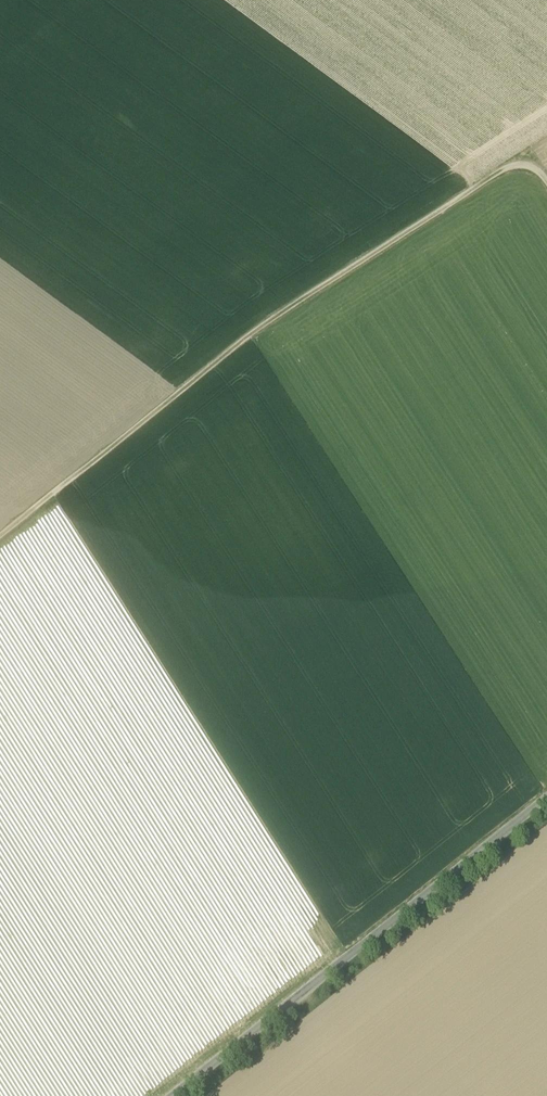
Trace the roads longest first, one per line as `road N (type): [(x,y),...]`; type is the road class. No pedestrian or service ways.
road 1 (track): [(0,534),(276,315),(527,155),(546,186)]
road 2 (unclassified): [(546,797),(171,1095)]

